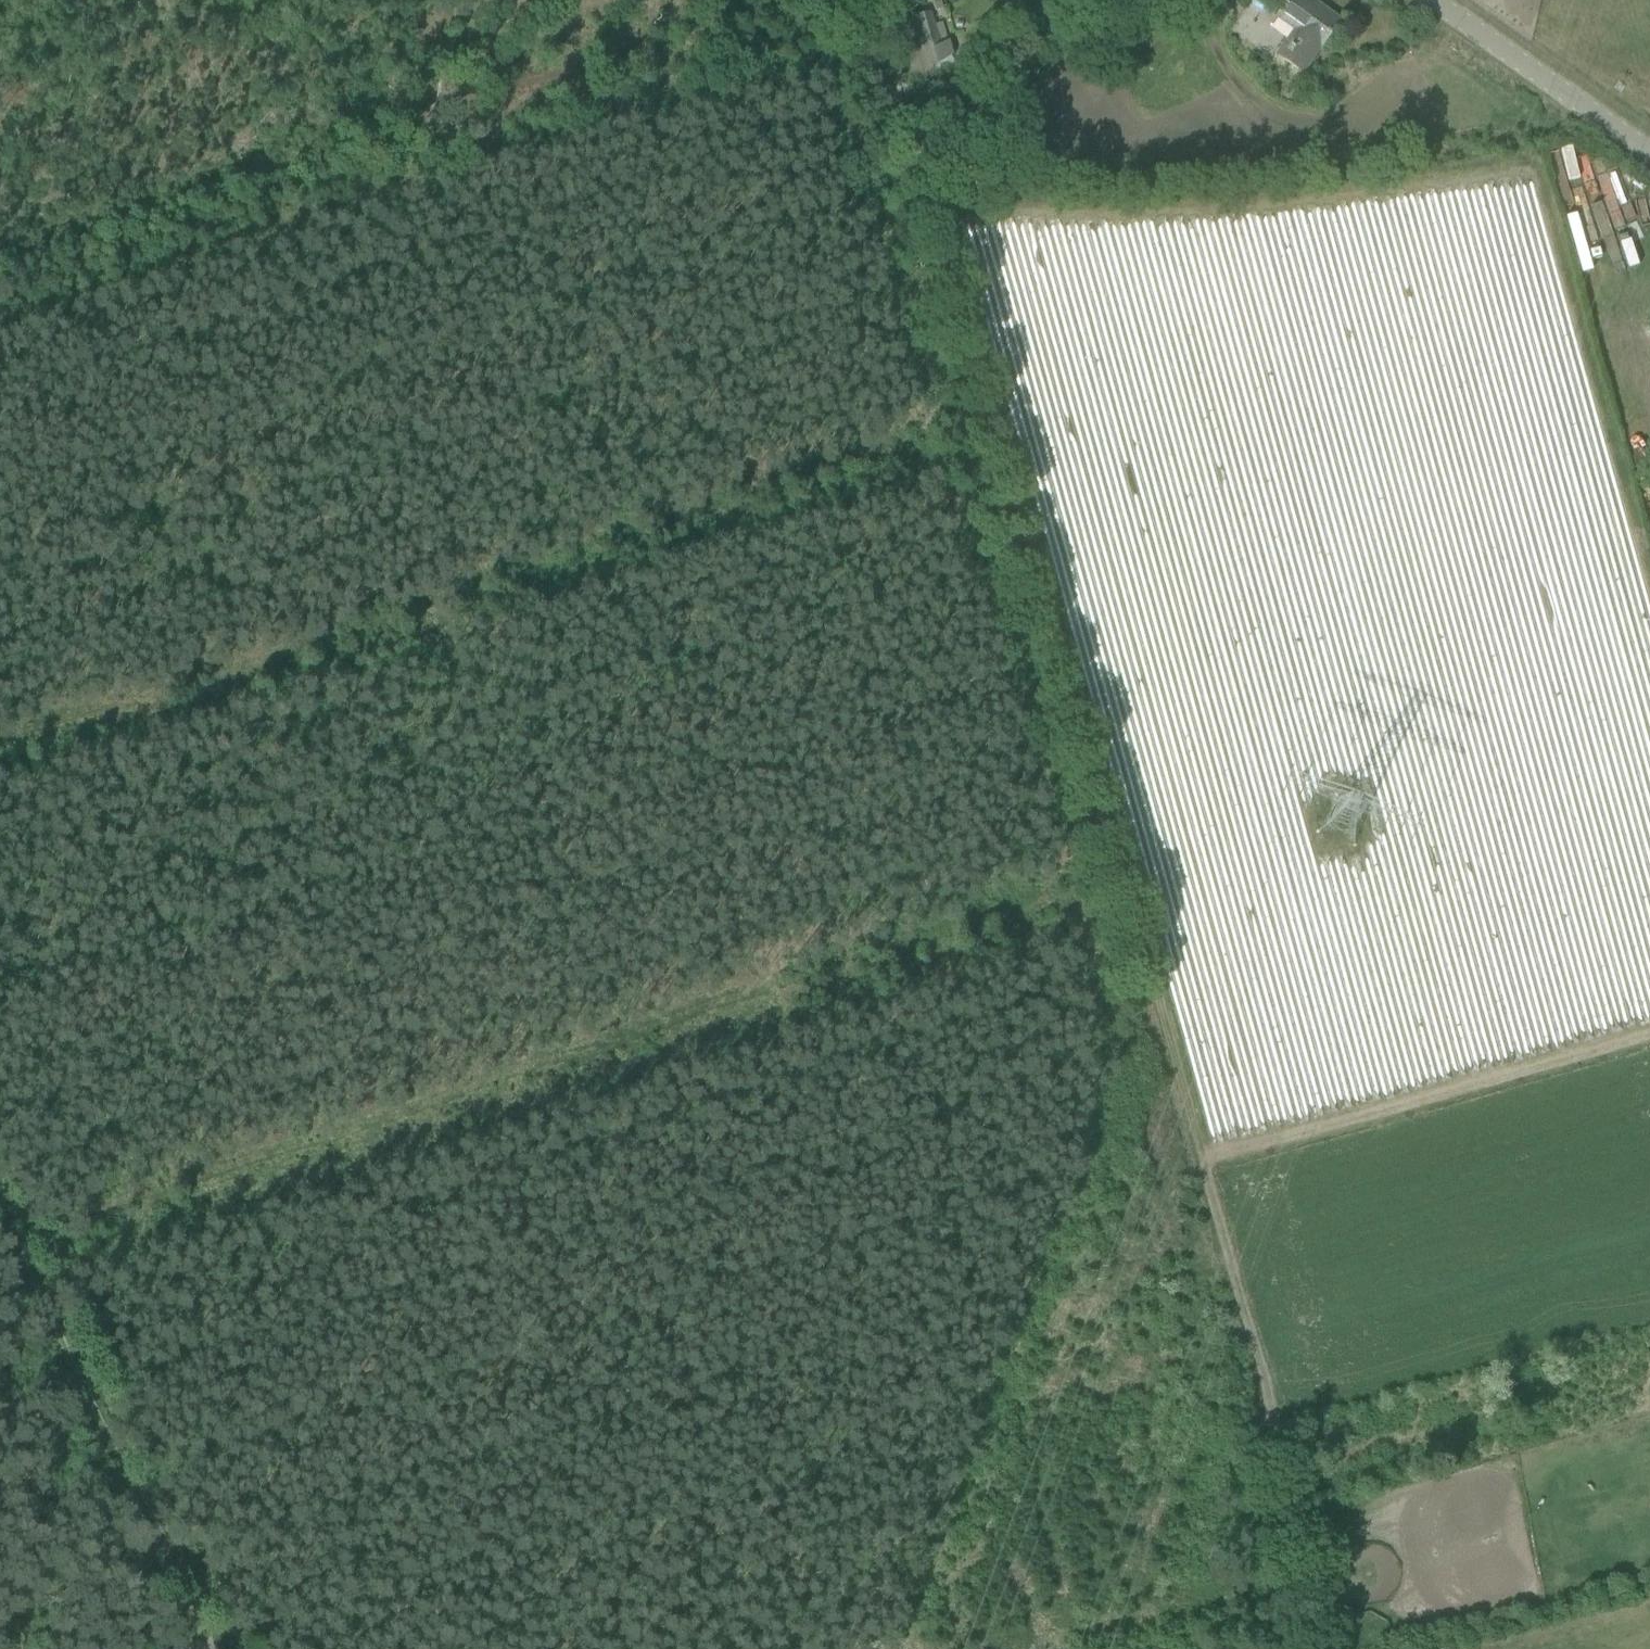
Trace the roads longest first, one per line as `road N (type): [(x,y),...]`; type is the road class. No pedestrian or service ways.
road 1 (track): [(1332,1648),(885,18)]
road 2 (track): [(197,1648),(0,1250)]
road 3 (tertiary): [(1649,150),(1438,0)]

